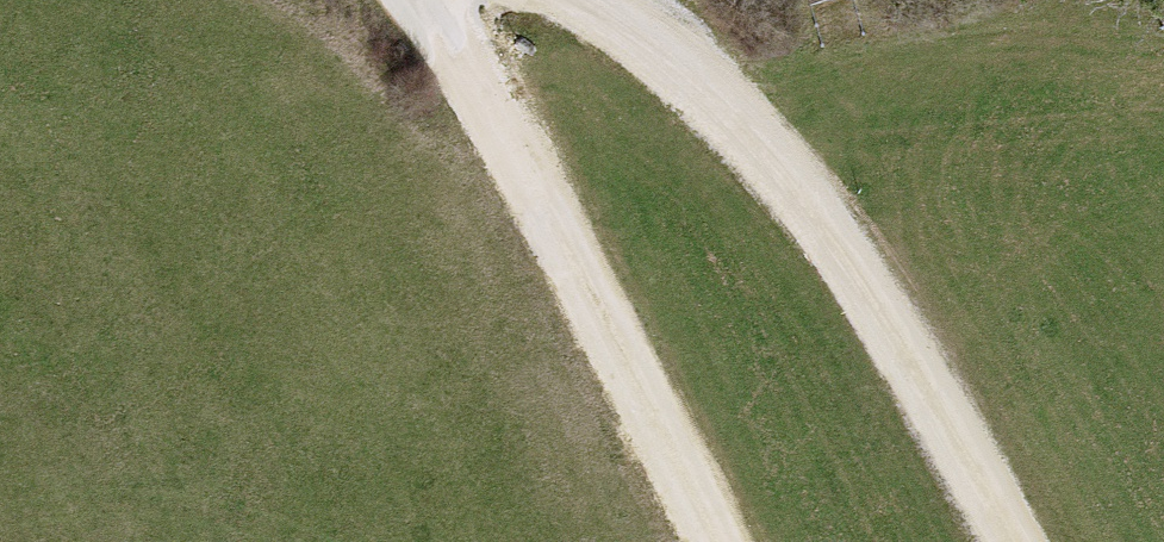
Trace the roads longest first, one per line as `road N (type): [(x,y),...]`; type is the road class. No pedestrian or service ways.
road 1 (track): [(566,0),(641,35),(776,161),(914,369),(1012,541)]
road 2 (track): [(719,541),(519,158),(416,0)]

